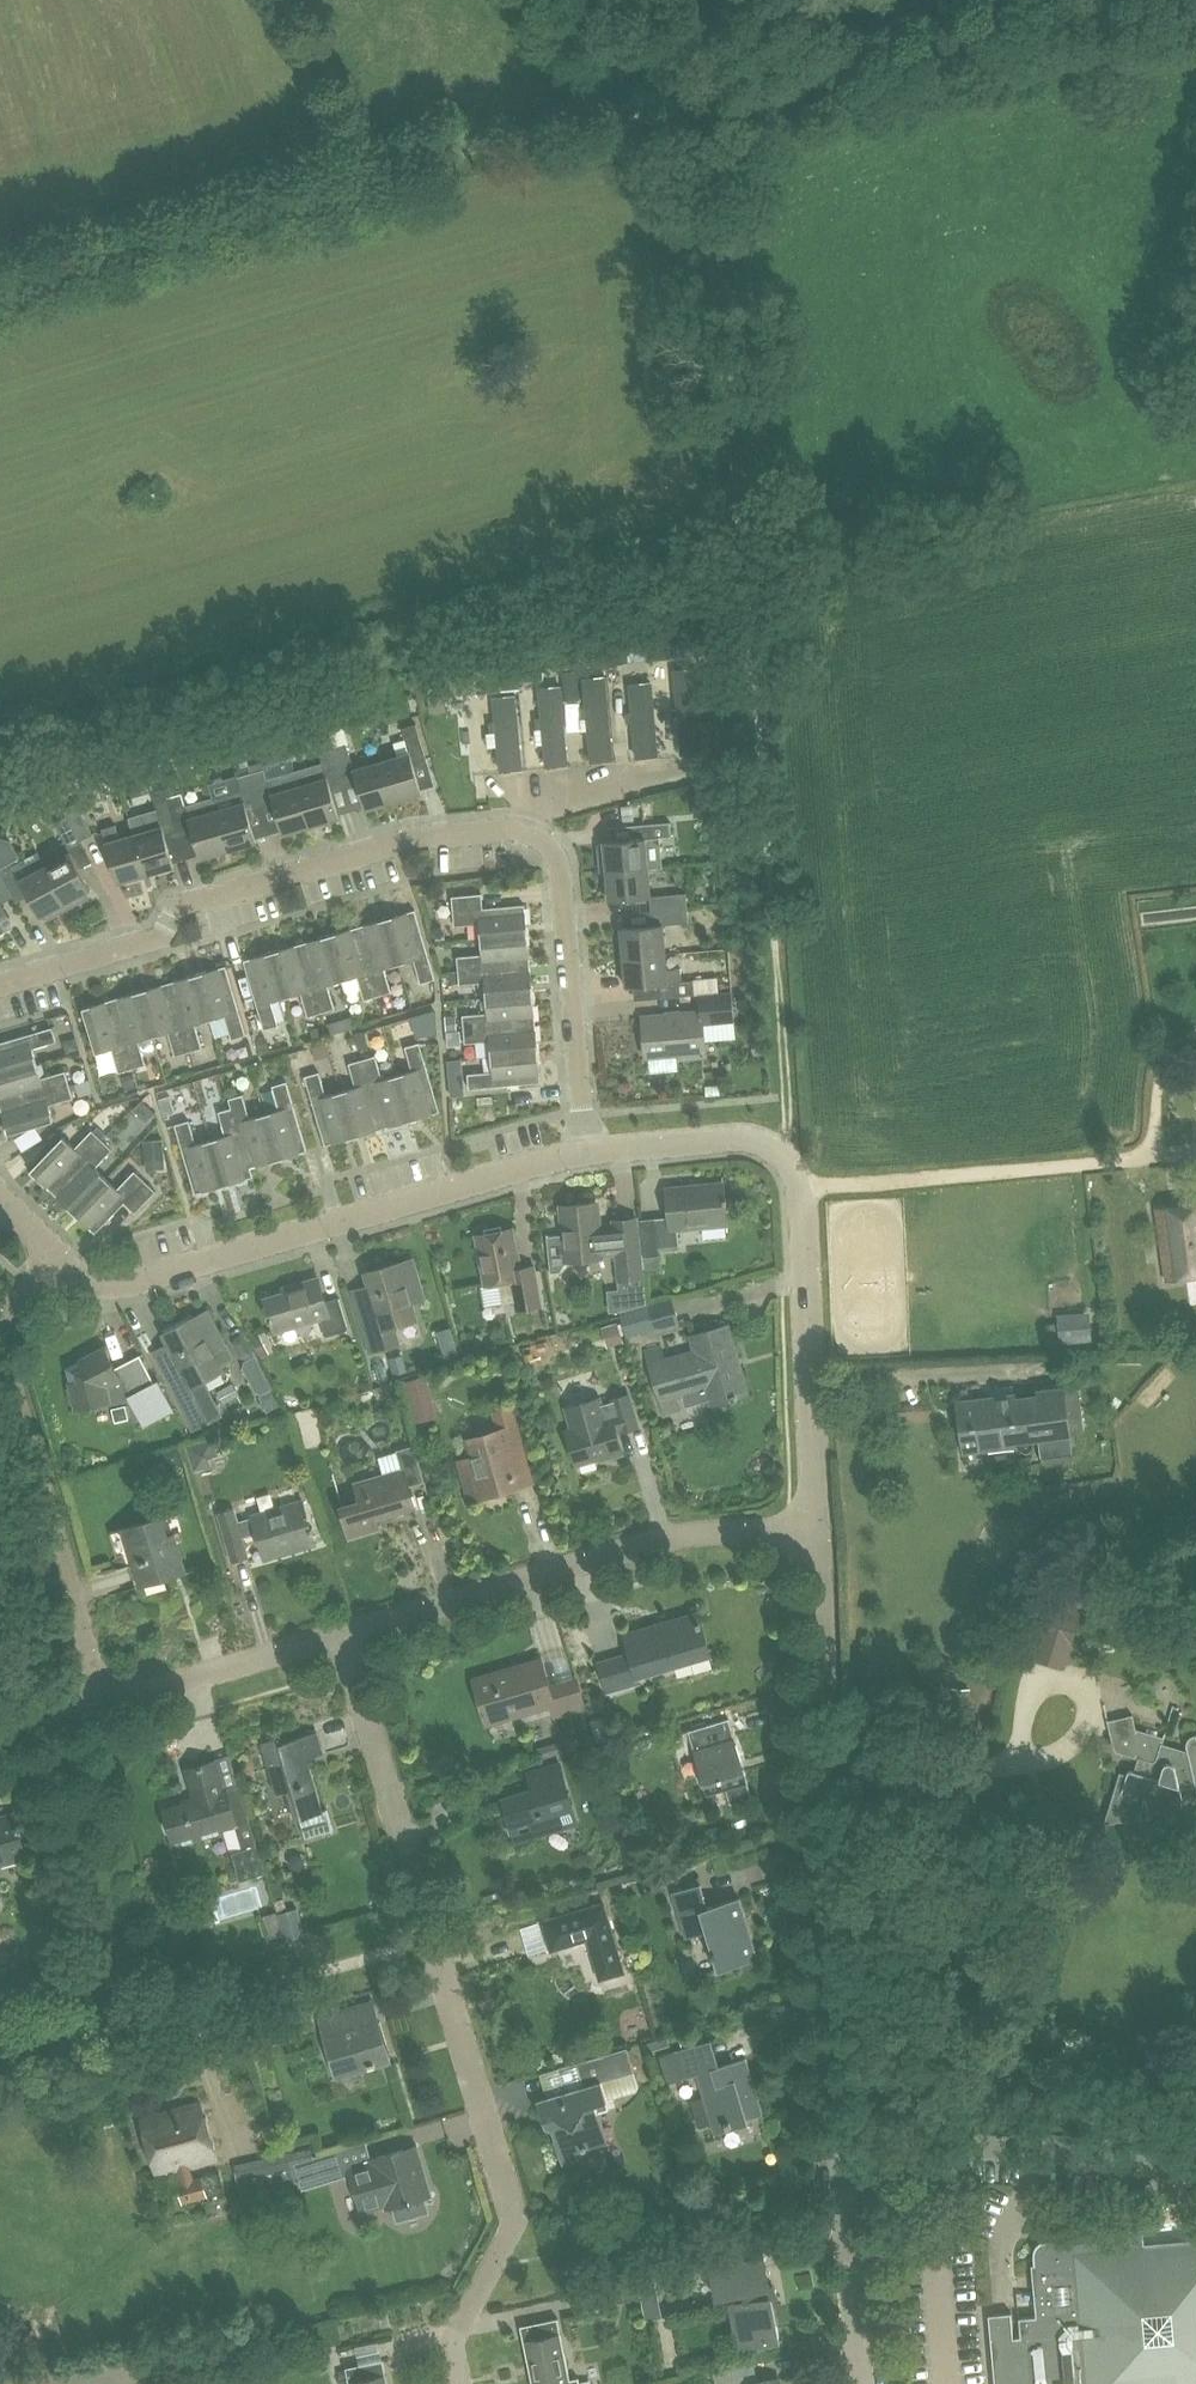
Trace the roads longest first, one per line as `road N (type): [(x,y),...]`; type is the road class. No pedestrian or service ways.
road 1 (track): [(787,1160),(774,915),(700,180),(672,132),(632,114)]
road 2 (residential): [(586,1153),(561,880),(556,858),(528,832),(412,838),(179,907),(161,938),(0,985)]
road 3 (residential): [(460,2383),(451,2342),(514,2219),(341,1634)]
road 4 (residential): [(840,2153),(812,1526)]
road 5 (residential): [(812,1526),(798,1190),(787,1160),(746,1137),(586,1153)]
road 6 (residential): [(586,1153),(120,1286),(84,1278),(62,1259)]
road 7 (residential): [(341,1634),(673,1537),(812,1526)]
road 8 (residential): [(103,1703),(0,1359)]
road 9 (residential): [(840,2153),(980,2145),(1118,2160),(1195,2156)]
road 10 (track): [(798,1190),(1138,1158)]
road 11 (residential): [(103,1703),(341,1634)]
road 12 (residential): [(860,2383),(840,2153)]

